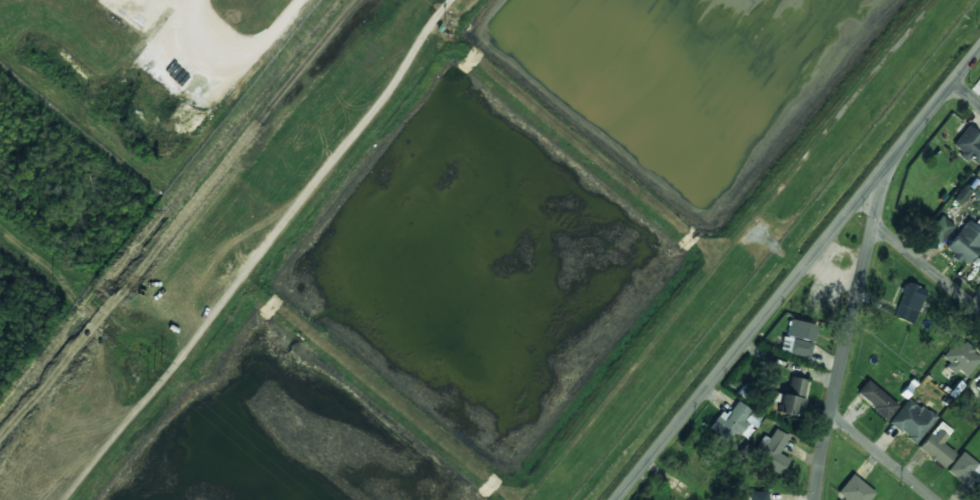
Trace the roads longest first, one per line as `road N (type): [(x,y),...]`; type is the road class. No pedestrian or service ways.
road 1 (tertiary): [(615,499),(979,44)]
road 2 (residential): [(816,499),(888,162)]
road 3 (residential): [(937,499),(830,412)]
road 4 (residential): [(979,309),(874,222)]

